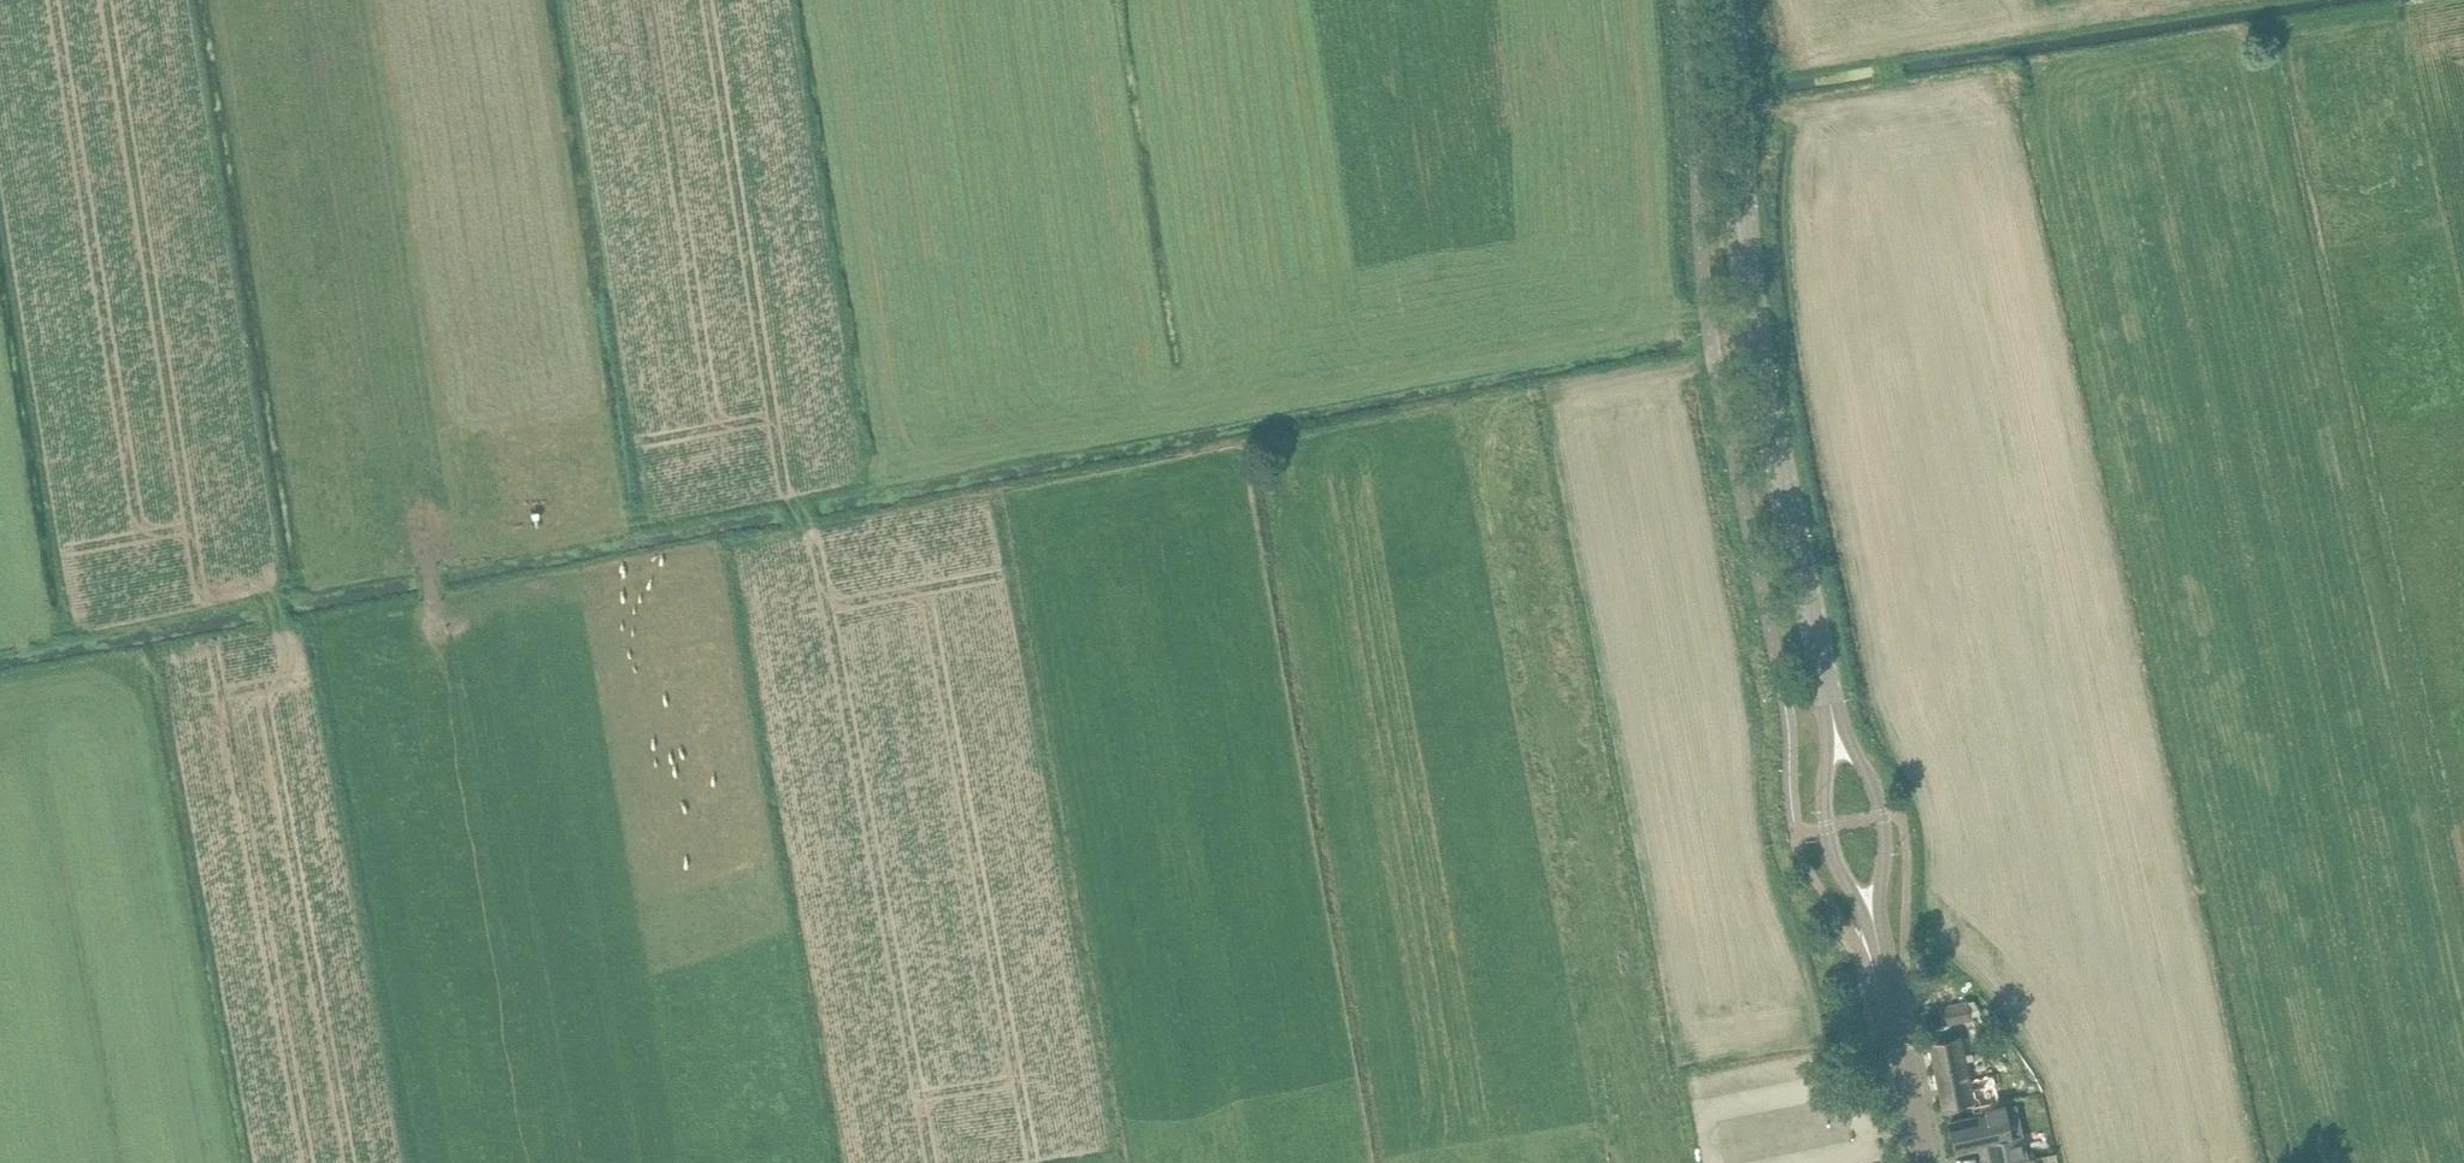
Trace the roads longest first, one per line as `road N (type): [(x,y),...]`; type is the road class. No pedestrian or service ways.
road 1 (tertiary): [(1830,698),(1749,284),(1727,0)]
road 2 (tertiary): [(1925,1162),(1874,925)]
road 3 (tertiary): [(1830,698),(1827,829),(1835,864),(1874,925)]
road 4 (tertiary): [(1874,925),(1884,817),(1830,698)]

